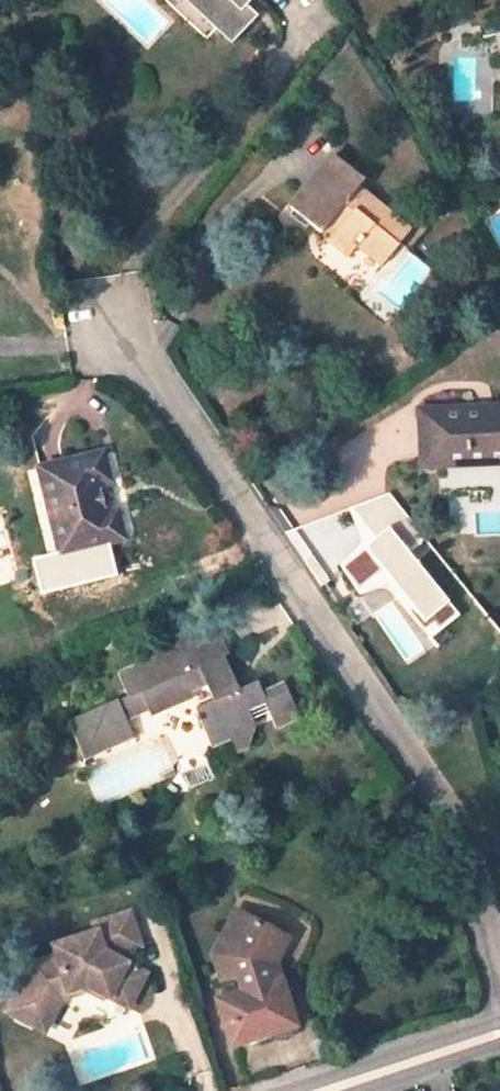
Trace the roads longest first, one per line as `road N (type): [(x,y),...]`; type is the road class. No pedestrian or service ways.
road 1 (tertiary): [(499,1028),(300,1090)]

